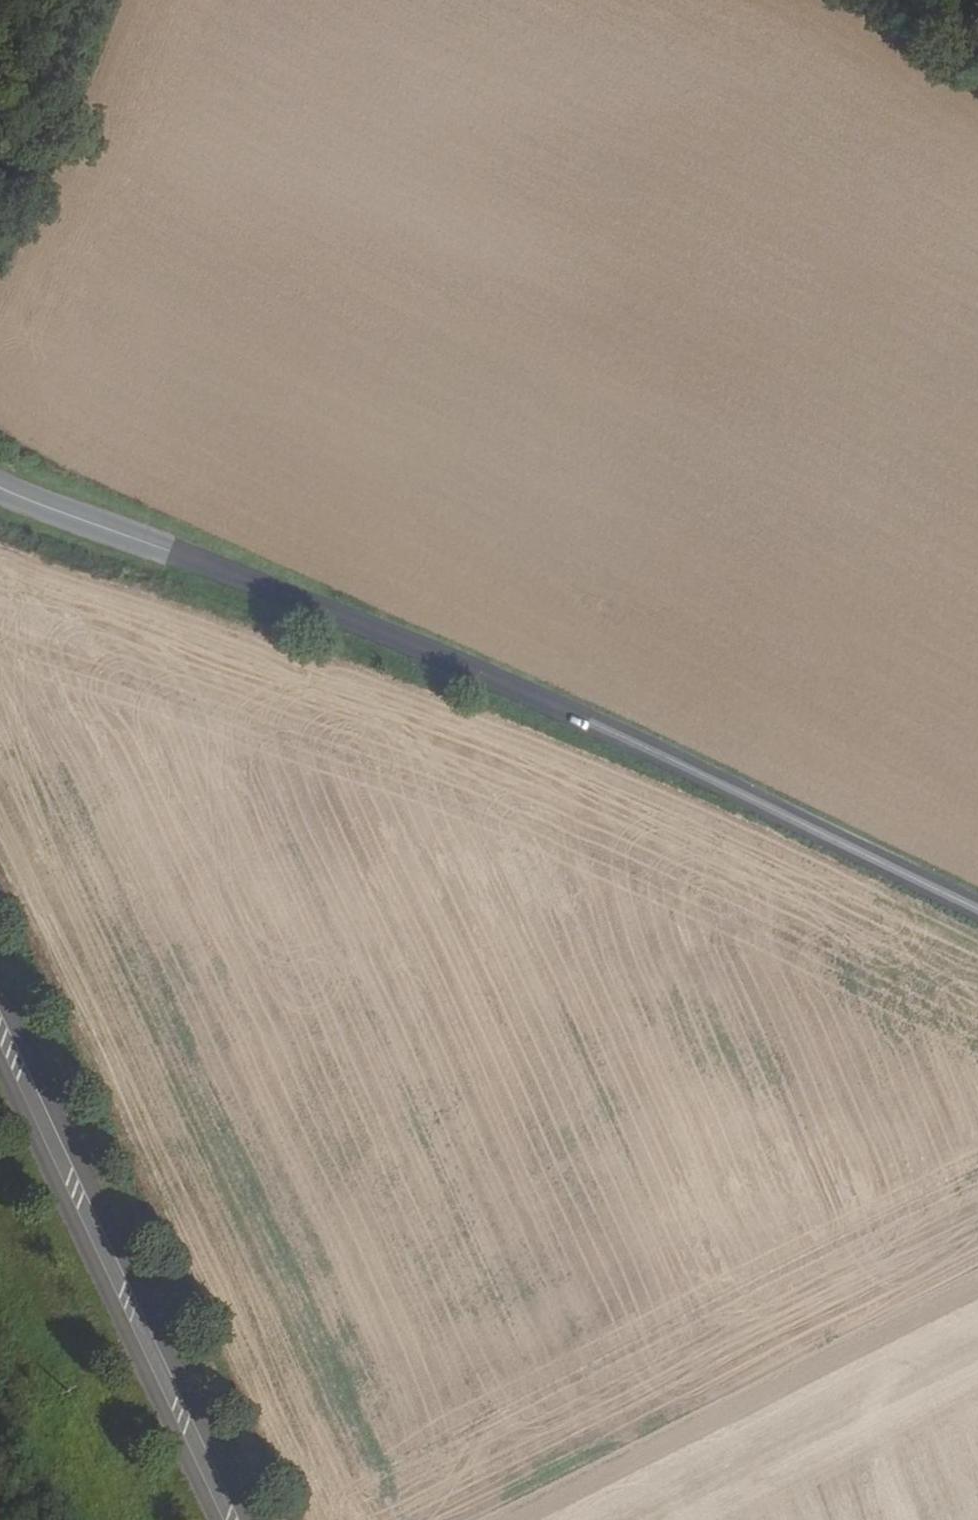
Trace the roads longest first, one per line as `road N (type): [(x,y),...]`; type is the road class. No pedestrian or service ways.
road 1 (tertiary): [(977,907),(520,692),(0,487)]
road 2 (tertiary): [(0,1036),(230,1519)]

